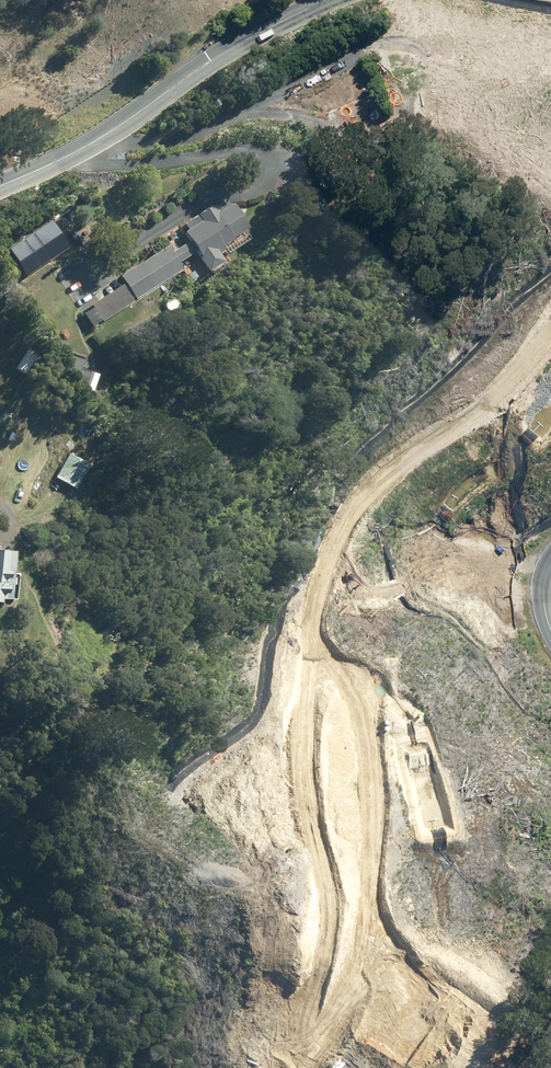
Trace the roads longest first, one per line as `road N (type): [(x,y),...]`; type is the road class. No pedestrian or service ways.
road 1 (trunk): [(550,606),(452,814),(349,1067)]
road 2 (trunk): [(347,990),(408,838),(550,564)]
road 3 (trunk): [(347,990),(354,918),(445,712),(434,663),(395,618),(388,594)]
road 4 (tertiary): [(341,0),(204,65),(93,139),(0,184)]
road 5 (trunk): [(550,286),(395,468),(371,552),(388,594)]
road 6 (trunk): [(388,594),(422,624),(467,633),(504,603),(550,526)]

